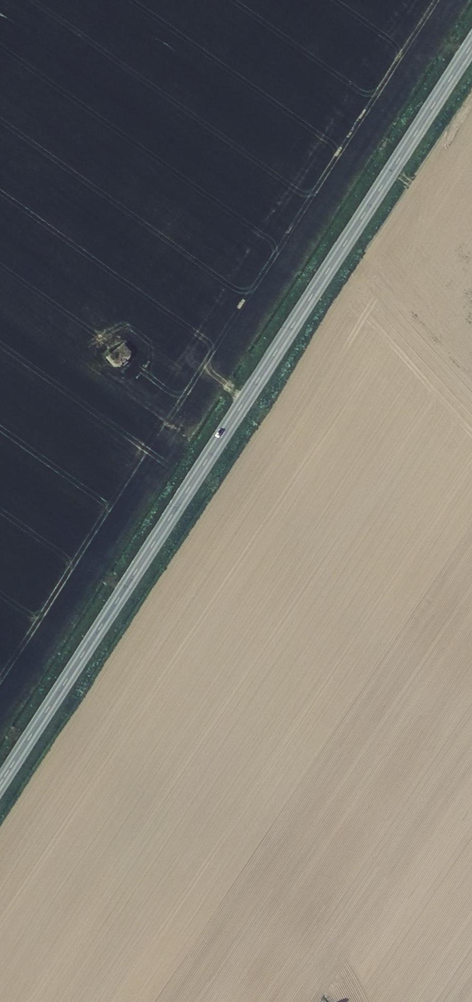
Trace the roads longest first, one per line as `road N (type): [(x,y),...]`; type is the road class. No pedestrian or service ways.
road 1 (tertiary): [(0,785),(471,45)]

